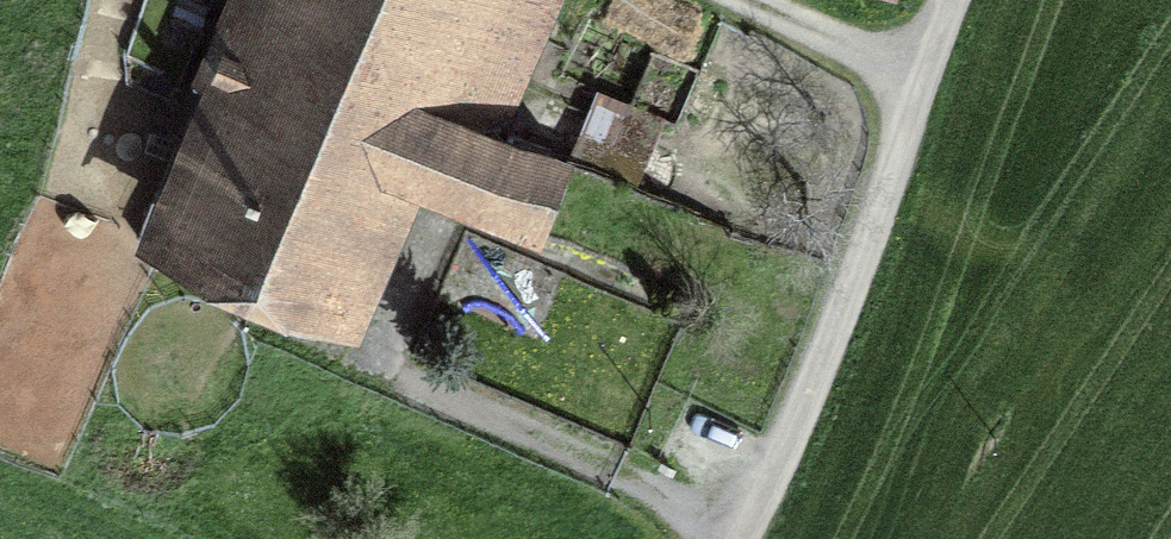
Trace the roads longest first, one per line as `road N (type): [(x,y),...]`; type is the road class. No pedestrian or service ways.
road 1 (unclassified): [(738,538),(844,298),(954,0)]
road 2 (track): [(742,532),(220,307)]
road 3 (track): [(925,79),(788,31),(731,0)]
road 4 (track): [(373,373),(439,243)]

